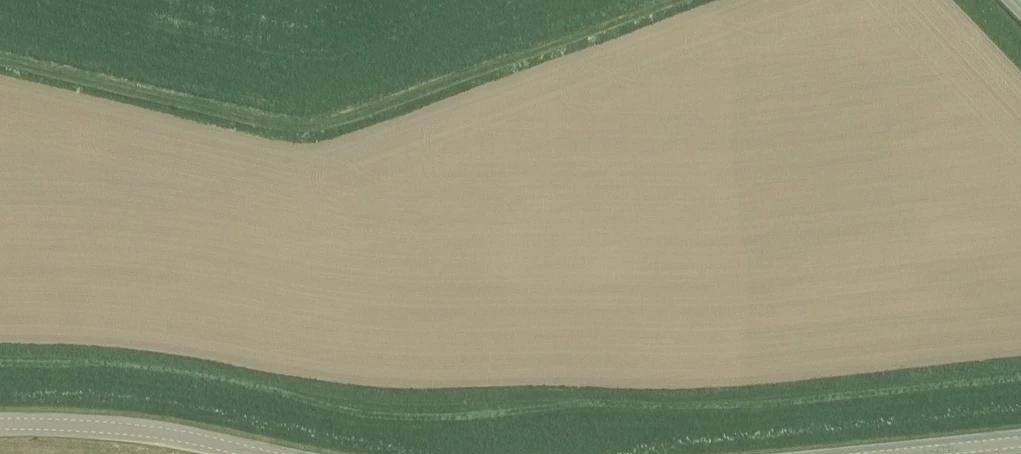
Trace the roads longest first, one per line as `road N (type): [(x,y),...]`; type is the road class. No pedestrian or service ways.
road 1 (track): [(690,0),(304,132),(0,61)]
road 2 (tertiary): [(0,429),(91,427),(242,453)]

